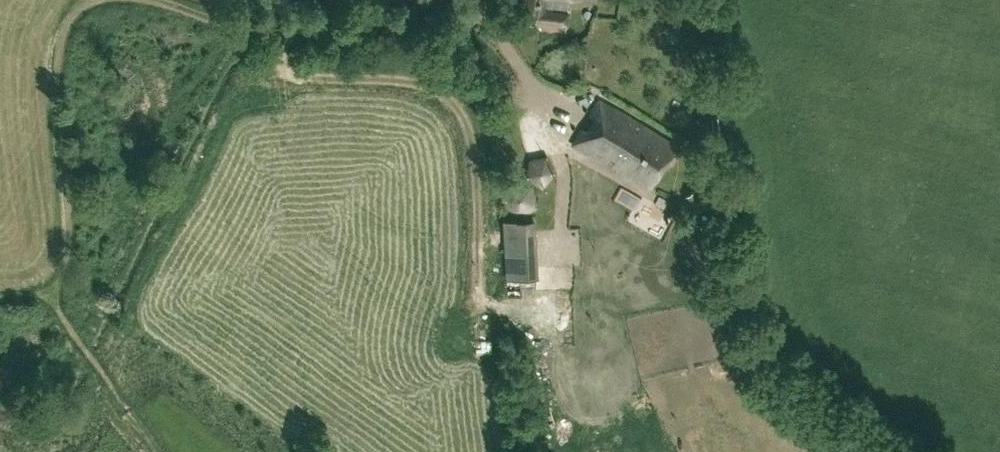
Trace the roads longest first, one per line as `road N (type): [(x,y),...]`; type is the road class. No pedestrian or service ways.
road 1 (track): [(282,30),(283,63),(296,77),(410,80),(455,102),(472,149),(477,287),(480,298),(499,306)]
road 2 (track): [(282,30),(400,23),(435,0)]

